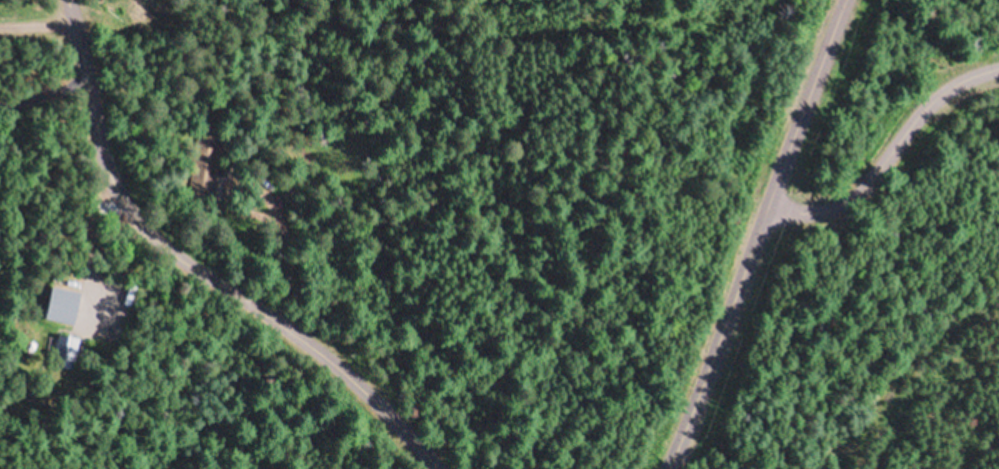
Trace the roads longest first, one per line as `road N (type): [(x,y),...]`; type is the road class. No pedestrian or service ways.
road 1 (residential): [(448,468),(357,384),(127,227),(111,184),(77,0)]
road 2 (residential): [(680,468),(850,0)]
road 3 (residential): [(769,215),(845,210),(929,110),(998,73)]

